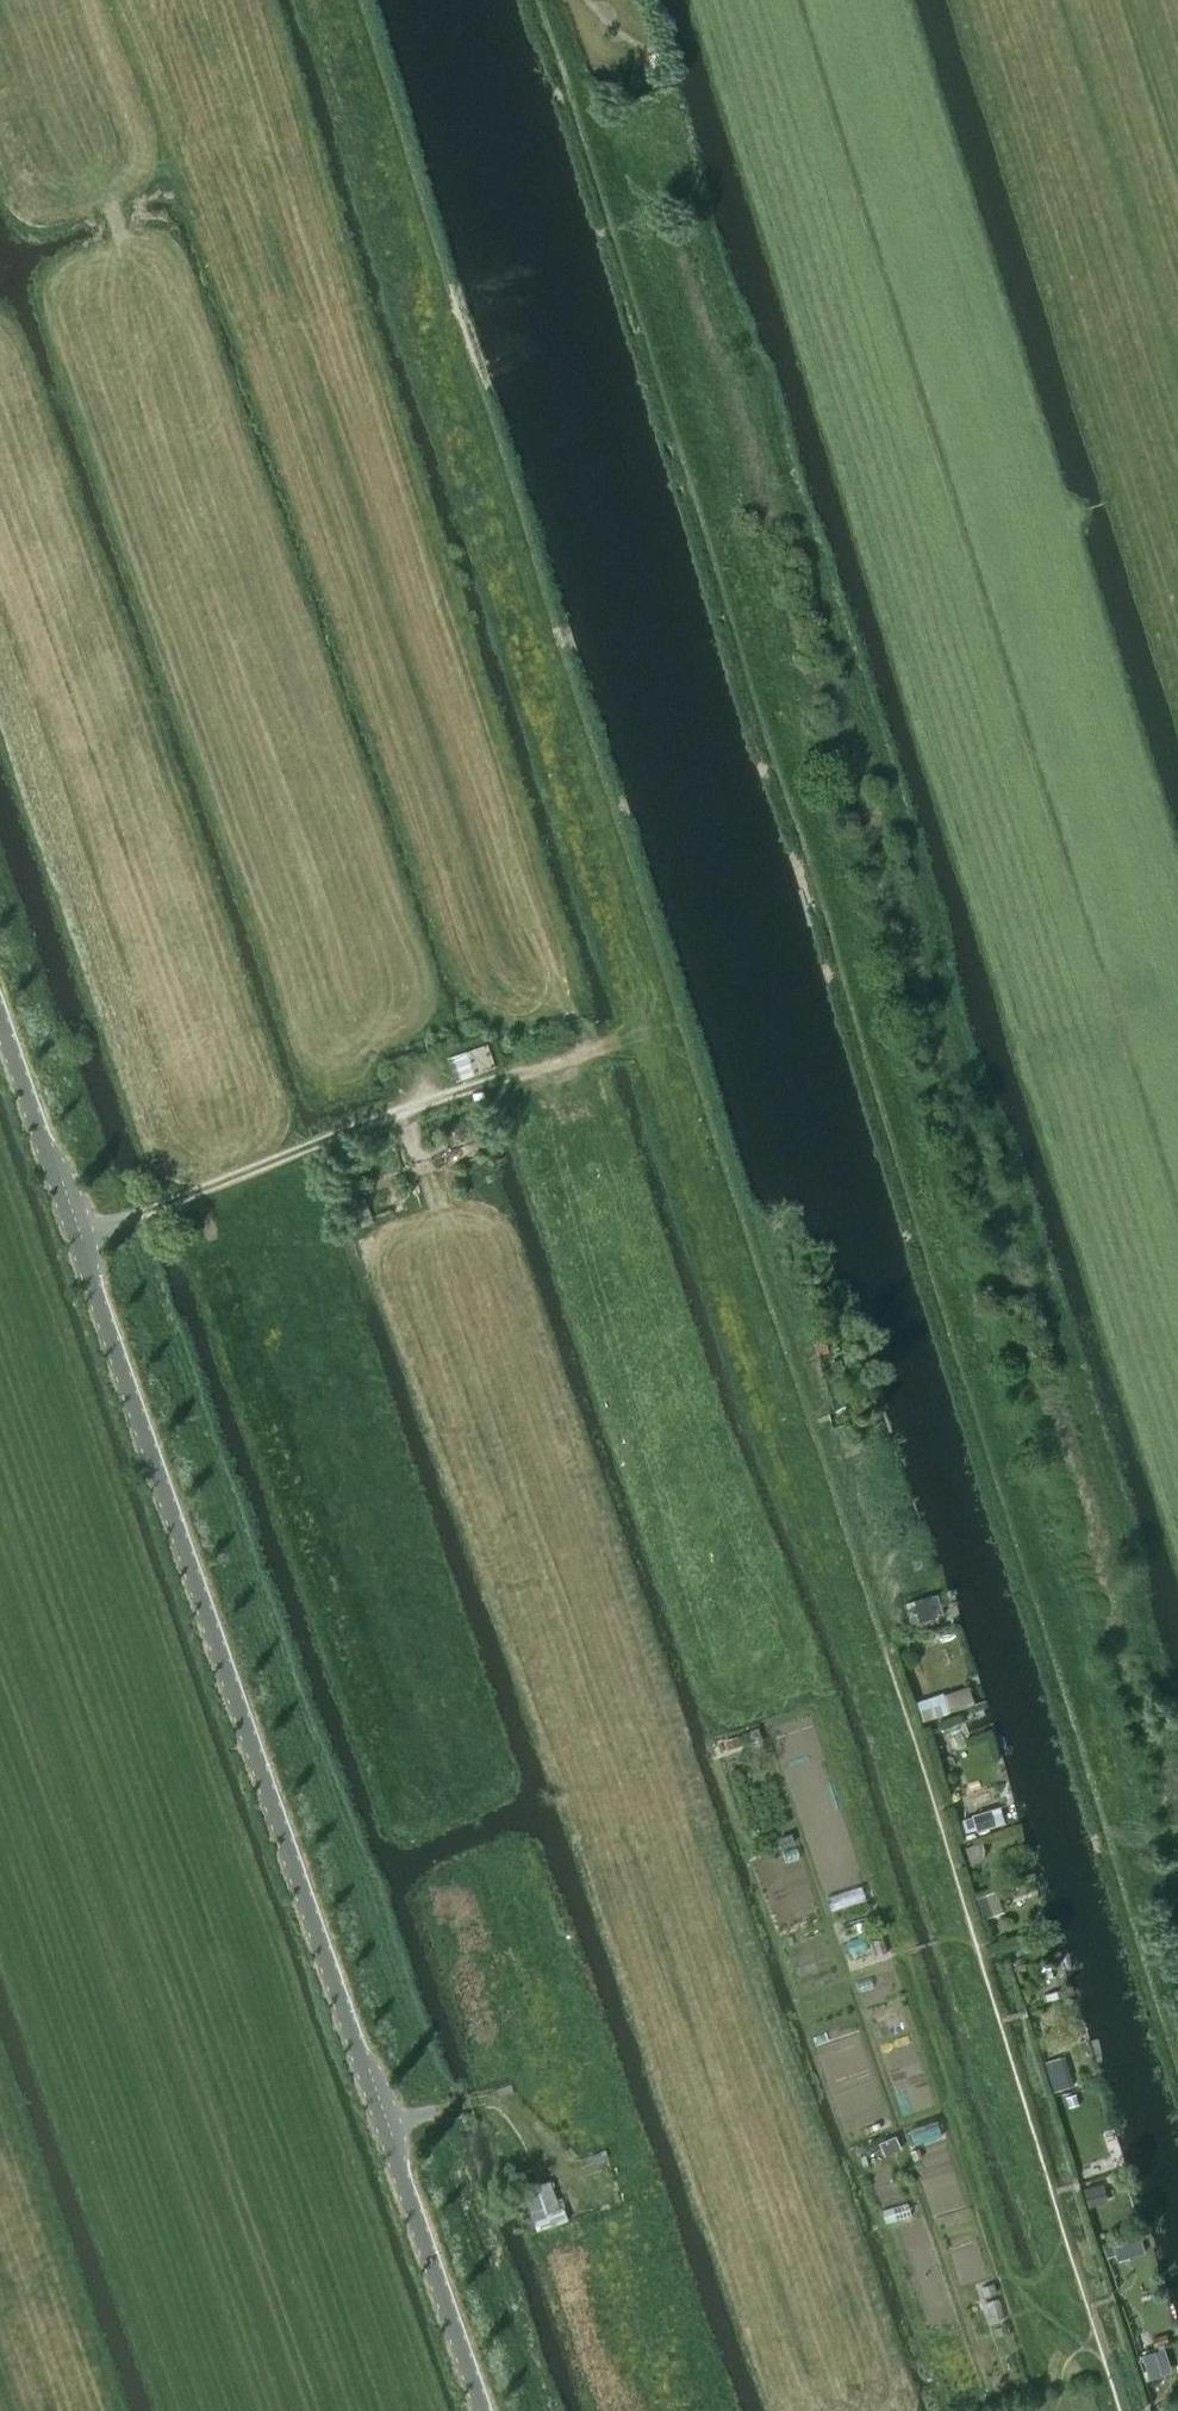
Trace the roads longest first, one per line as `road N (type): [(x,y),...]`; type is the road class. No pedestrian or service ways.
road 1 (tertiary): [(486,2410),(0,1017)]
road 2 (track): [(617,1041),(436,1098),(77,1235)]

